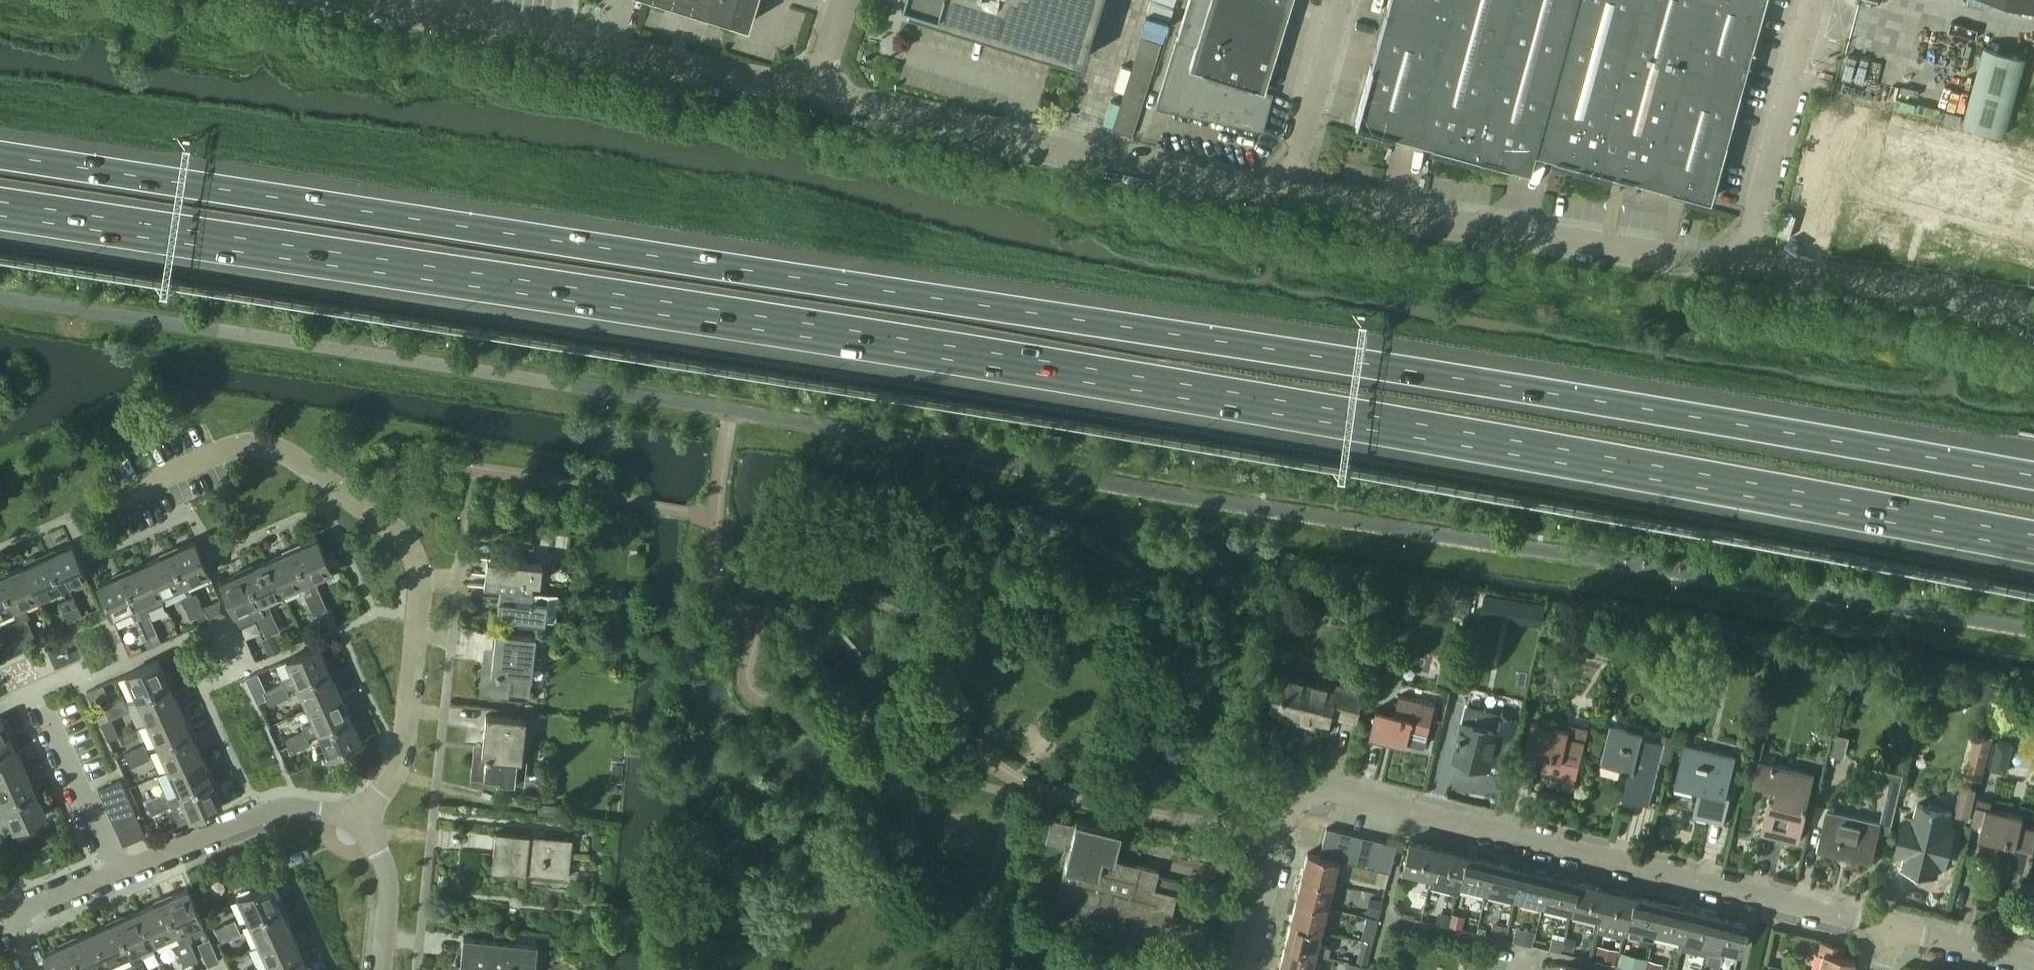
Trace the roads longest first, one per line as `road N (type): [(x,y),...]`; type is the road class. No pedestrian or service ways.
road 1 (motorway): [(0,208),(901,345),(2033,542)]
road 2 (motorway): [(2033,476),(1464,379),(0,155)]
road 3 (residential): [(1886,928),(1329,791),(1284,814),(1244,969)]
road 4 (residential): [(362,822),(400,762),(426,578),(406,543),(277,450),(231,451),(113,504)]
road 5 (unclassified): [(1290,196),(812,94)]
road 6 (unclassified): [(812,94),(352,0)]
road 7 (unclassified): [(1743,264),(1290,196)]
road 8 (unclassified): [(2033,320),(1998,304),(1743,264)]
road 9 (unclassified): [(1743,264),(1816,0)]
road 10 (residential): [(362,822),(293,807),(121,871)]
road 11 (unclassified): [(1290,196),(1342,0)]
road 12 (residential): [(121,871),(44,711)]
road 13 (residential): [(380,969),(389,874),(362,822)]
road 14 (residential): [(2033,965),(1886,928)]

